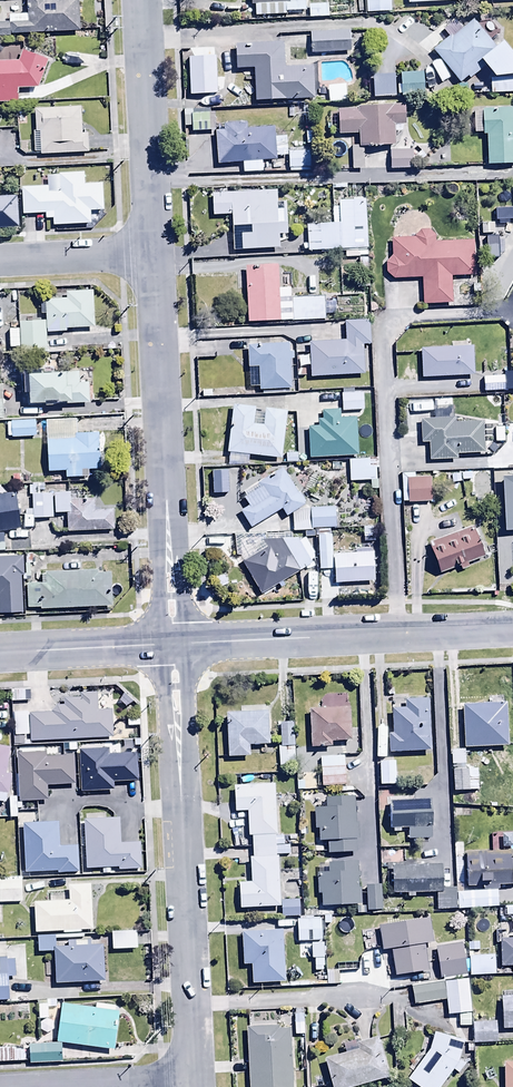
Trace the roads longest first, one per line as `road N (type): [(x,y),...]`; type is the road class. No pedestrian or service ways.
road 1 (unclassified): [(173,647),(193,1081)]
road 2 (unclassified): [(153,252),(173,647)]
road 3 (tertiary): [(173,647),(512,631)]
road 4 (unclassified): [(141,0),(153,252)]
road 5 (tertiary): [(0,656),(173,647)]
road 6 (residential): [(153,252),(0,260)]

